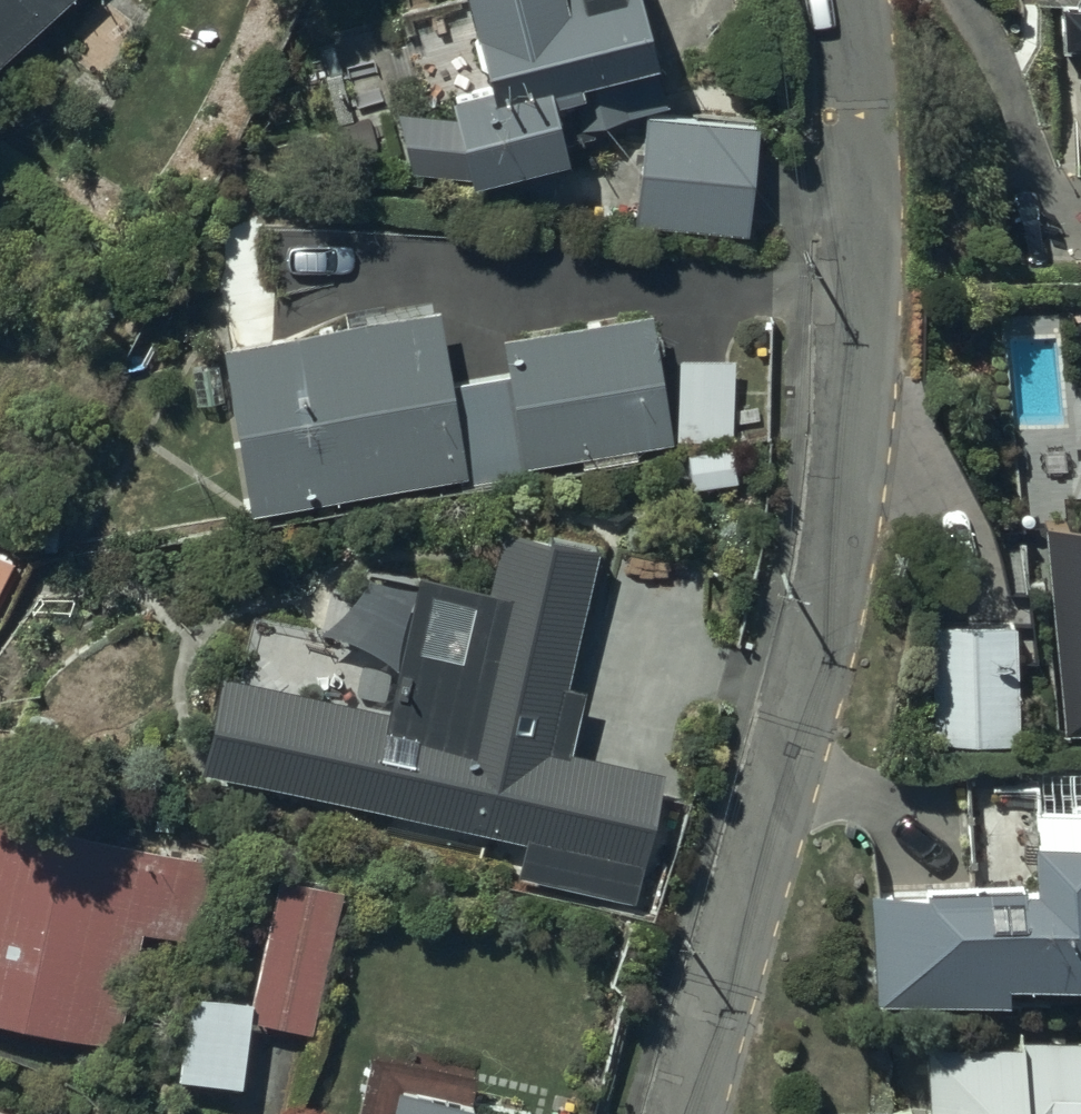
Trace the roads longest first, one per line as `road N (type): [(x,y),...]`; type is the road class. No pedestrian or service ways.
road 1 (residential): [(851,0),(866,63),(874,249),(864,431),(843,550),(695,1113)]

